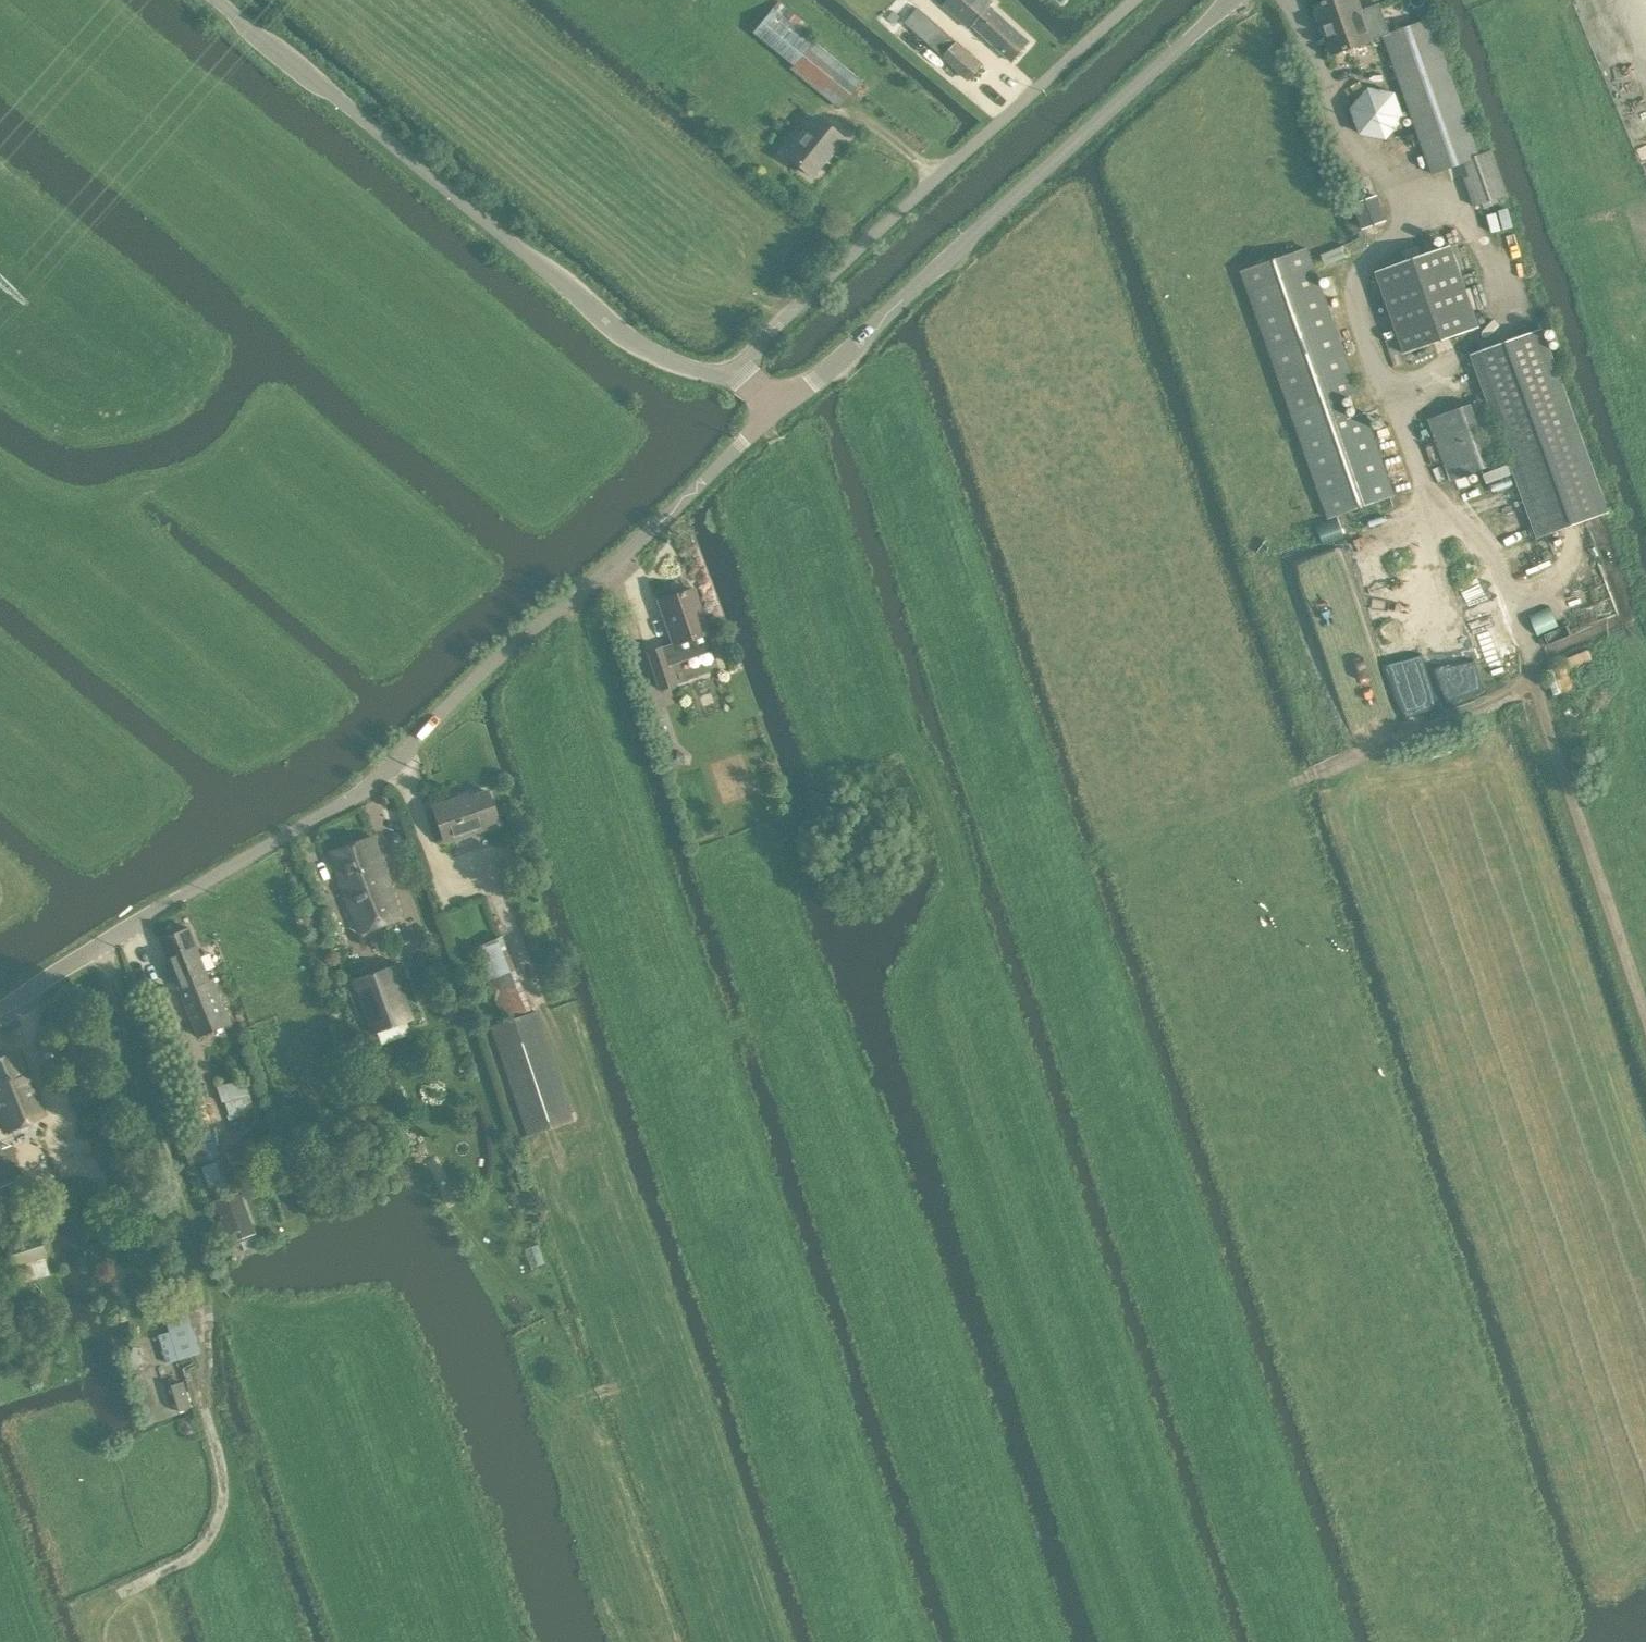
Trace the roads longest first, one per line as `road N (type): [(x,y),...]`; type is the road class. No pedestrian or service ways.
road 1 (unclassified): [(0,1005),(373,781),(780,414)]
road 2 (unclassified): [(740,365),(712,373),(684,365),(615,327),(216,0)]
road 3 (unclassified): [(780,414),(1235,0)]
road 4 (unclassified): [(1127,0),(847,255),(740,365)]
road 5 (track): [(1645,1007),(1532,679)]
road 6 (track): [(863,624),(765,427)]
road 7 (track): [(1042,448),(995,297),(954,256)]
road 8 (track): [(639,810),(565,609)]
road 9 (track): [(900,472),(857,369),(841,359)]

